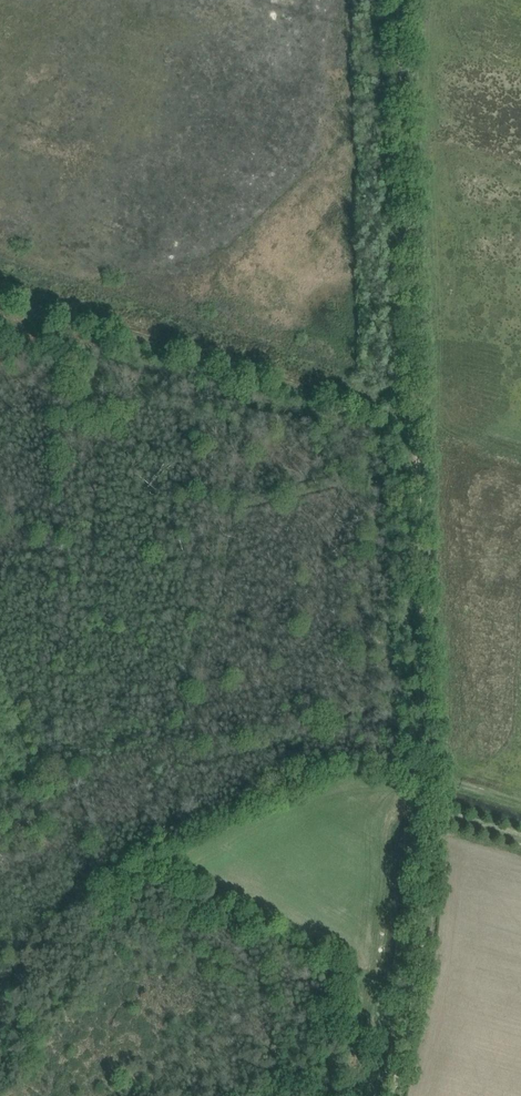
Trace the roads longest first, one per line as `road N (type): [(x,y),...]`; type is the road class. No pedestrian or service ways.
road 1 (track): [(402,0),(430,822),(415,985),(391,1095)]

